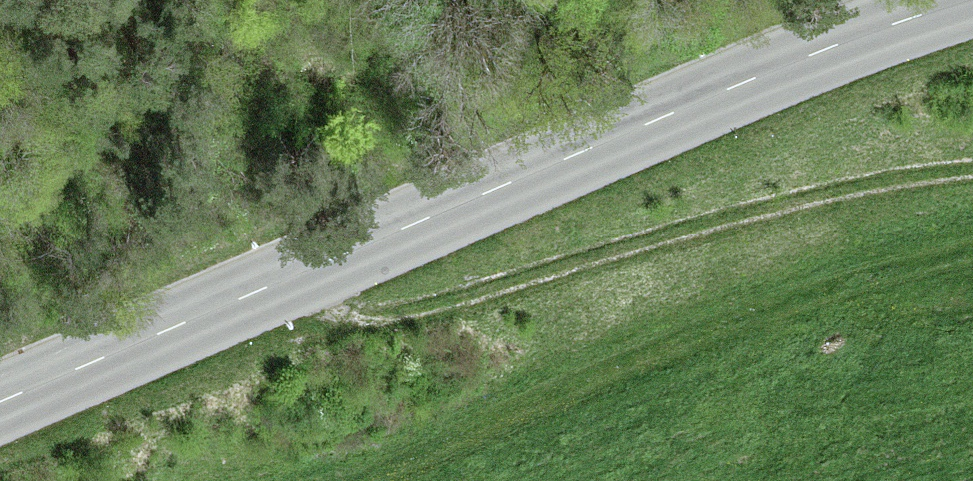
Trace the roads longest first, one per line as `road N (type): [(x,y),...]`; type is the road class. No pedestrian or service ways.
road 1 (primary): [(0,406),(707,98),(972,2)]
road 2 (track): [(301,272),(350,311),(394,316),(717,219),(832,193),(972,174)]

